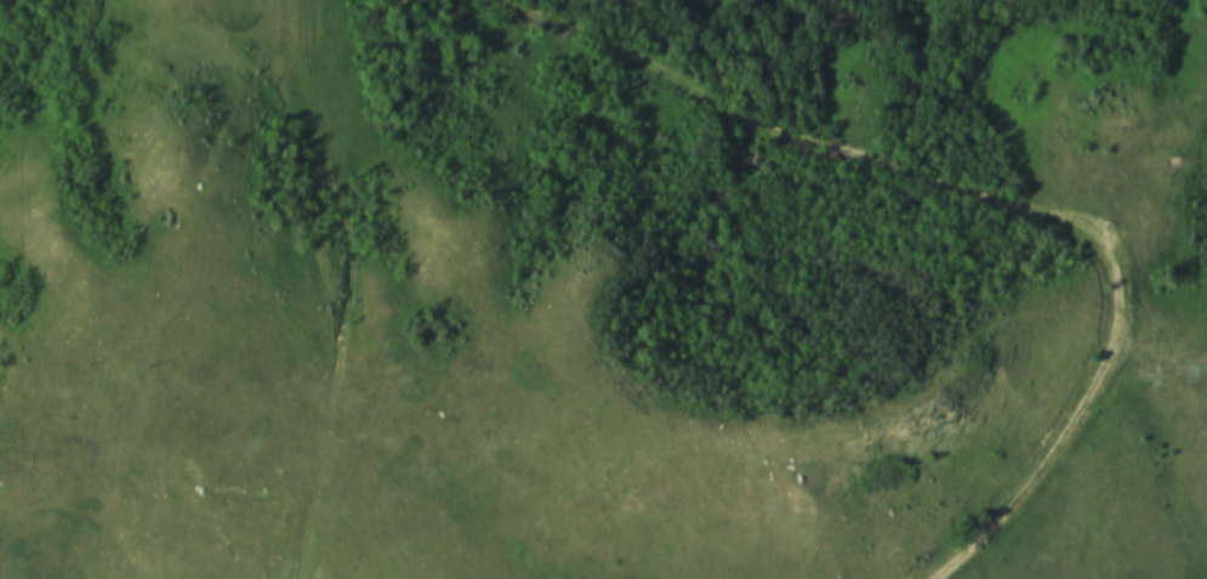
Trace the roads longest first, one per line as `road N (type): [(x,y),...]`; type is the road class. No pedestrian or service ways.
road 1 (track): [(487,0),(568,28),(779,134),(1080,233),(1106,260),(1117,328),(1082,411),(1015,511),(946,578)]
road 2 (track): [(1082,411),(1099,411),(1144,375),(1186,363),(1206,369)]

